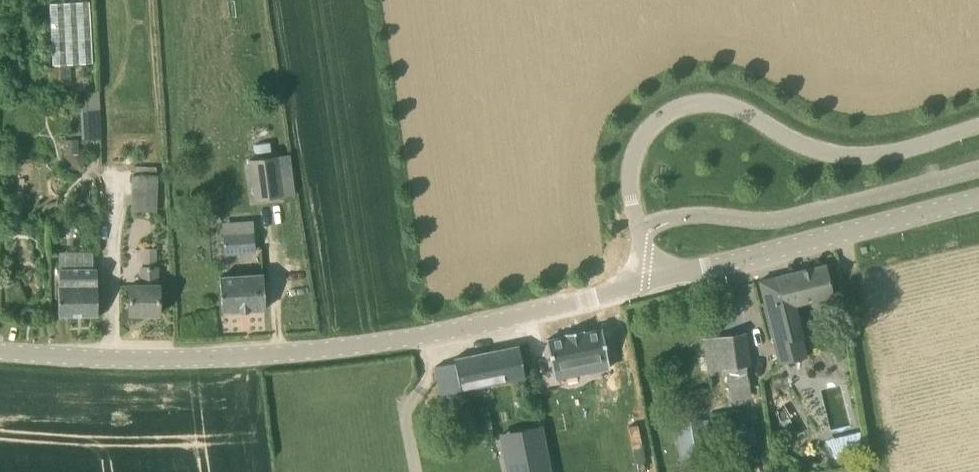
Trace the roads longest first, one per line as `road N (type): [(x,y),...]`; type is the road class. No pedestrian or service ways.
road 1 (unclassified): [(0,355),(157,363),(323,355),(446,335),(652,284)]
road 2 (unclassified): [(652,284),(632,159),(673,112),(725,107),(795,146),(842,158),(900,154),(978,129)]
road 3 (unclassified): [(652,284),(978,202)]

